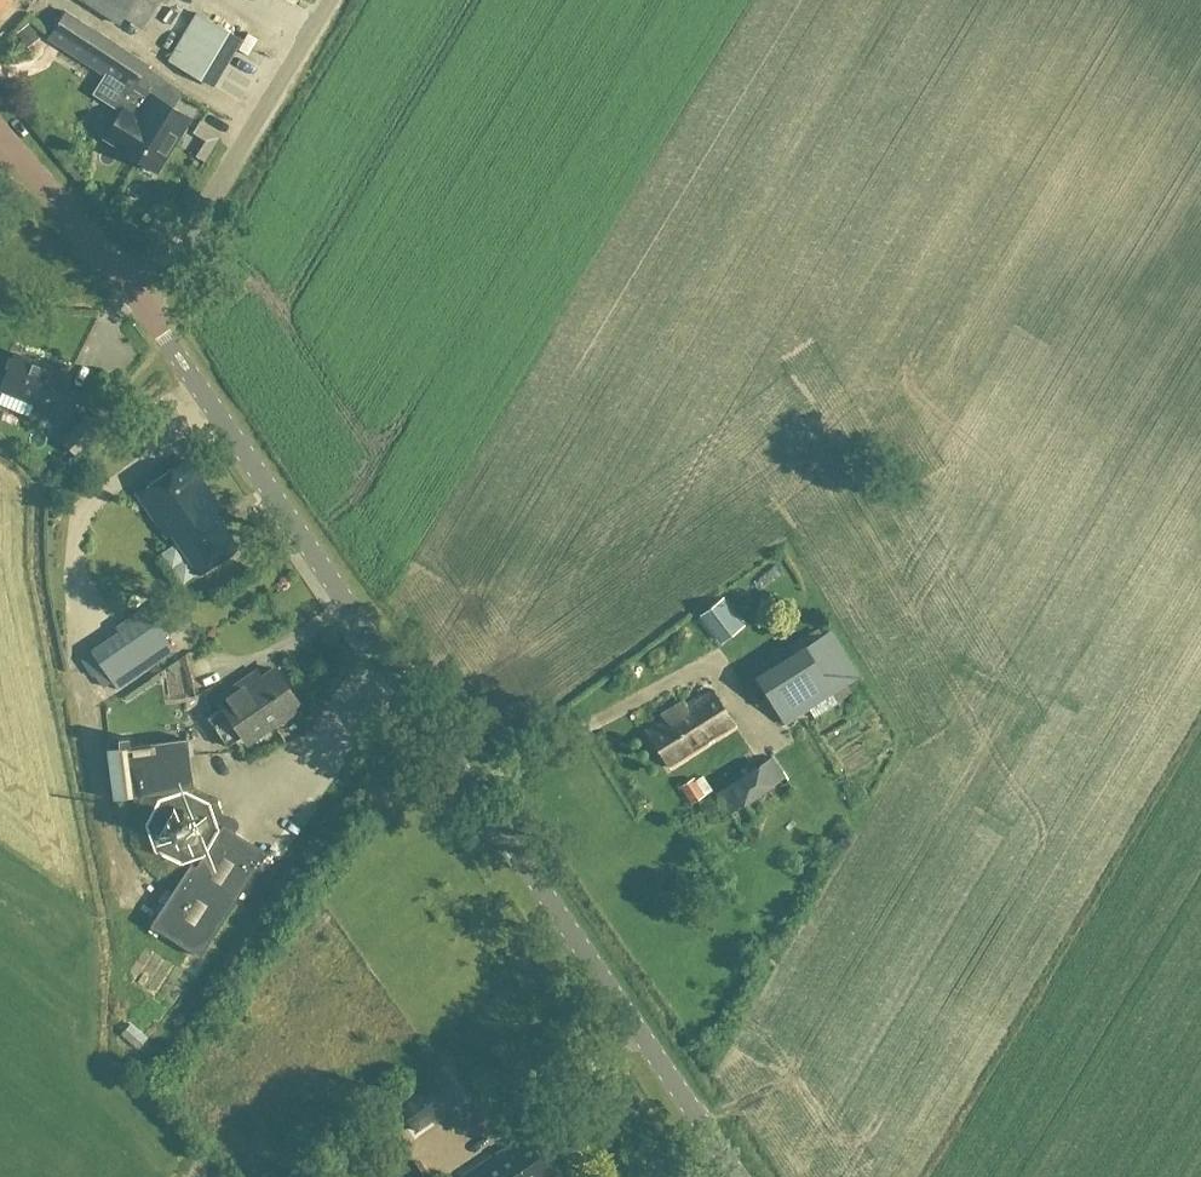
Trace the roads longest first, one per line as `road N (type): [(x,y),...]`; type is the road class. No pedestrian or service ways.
road 1 (tertiary): [(735,1176),(145,310)]
road 2 (unclassified): [(145,310),(332,0)]
road 3 (tertiary): [(145,310),(0,137)]

